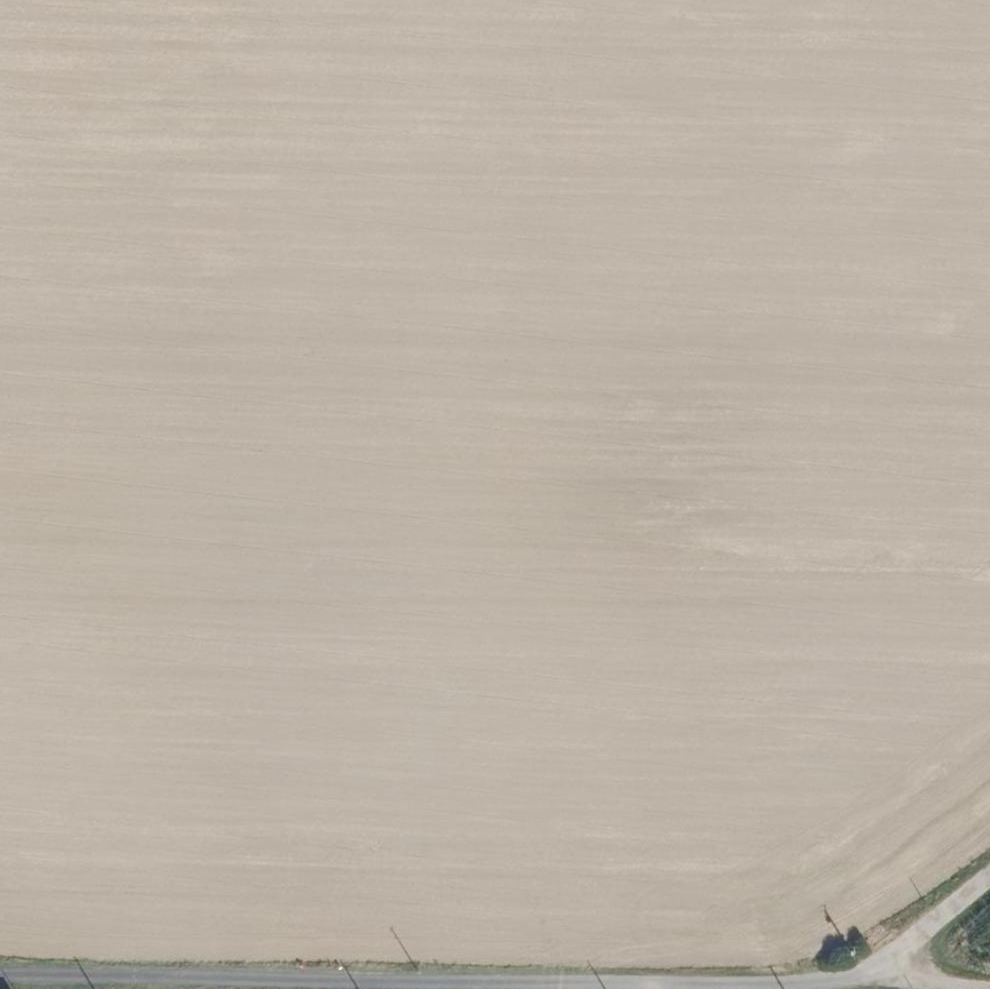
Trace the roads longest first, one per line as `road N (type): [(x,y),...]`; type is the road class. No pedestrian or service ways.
road 1 (unclassified): [(0,965),(596,987),(878,966),(987,988)]
road 2 (track): [(989,877),(878,966)]

